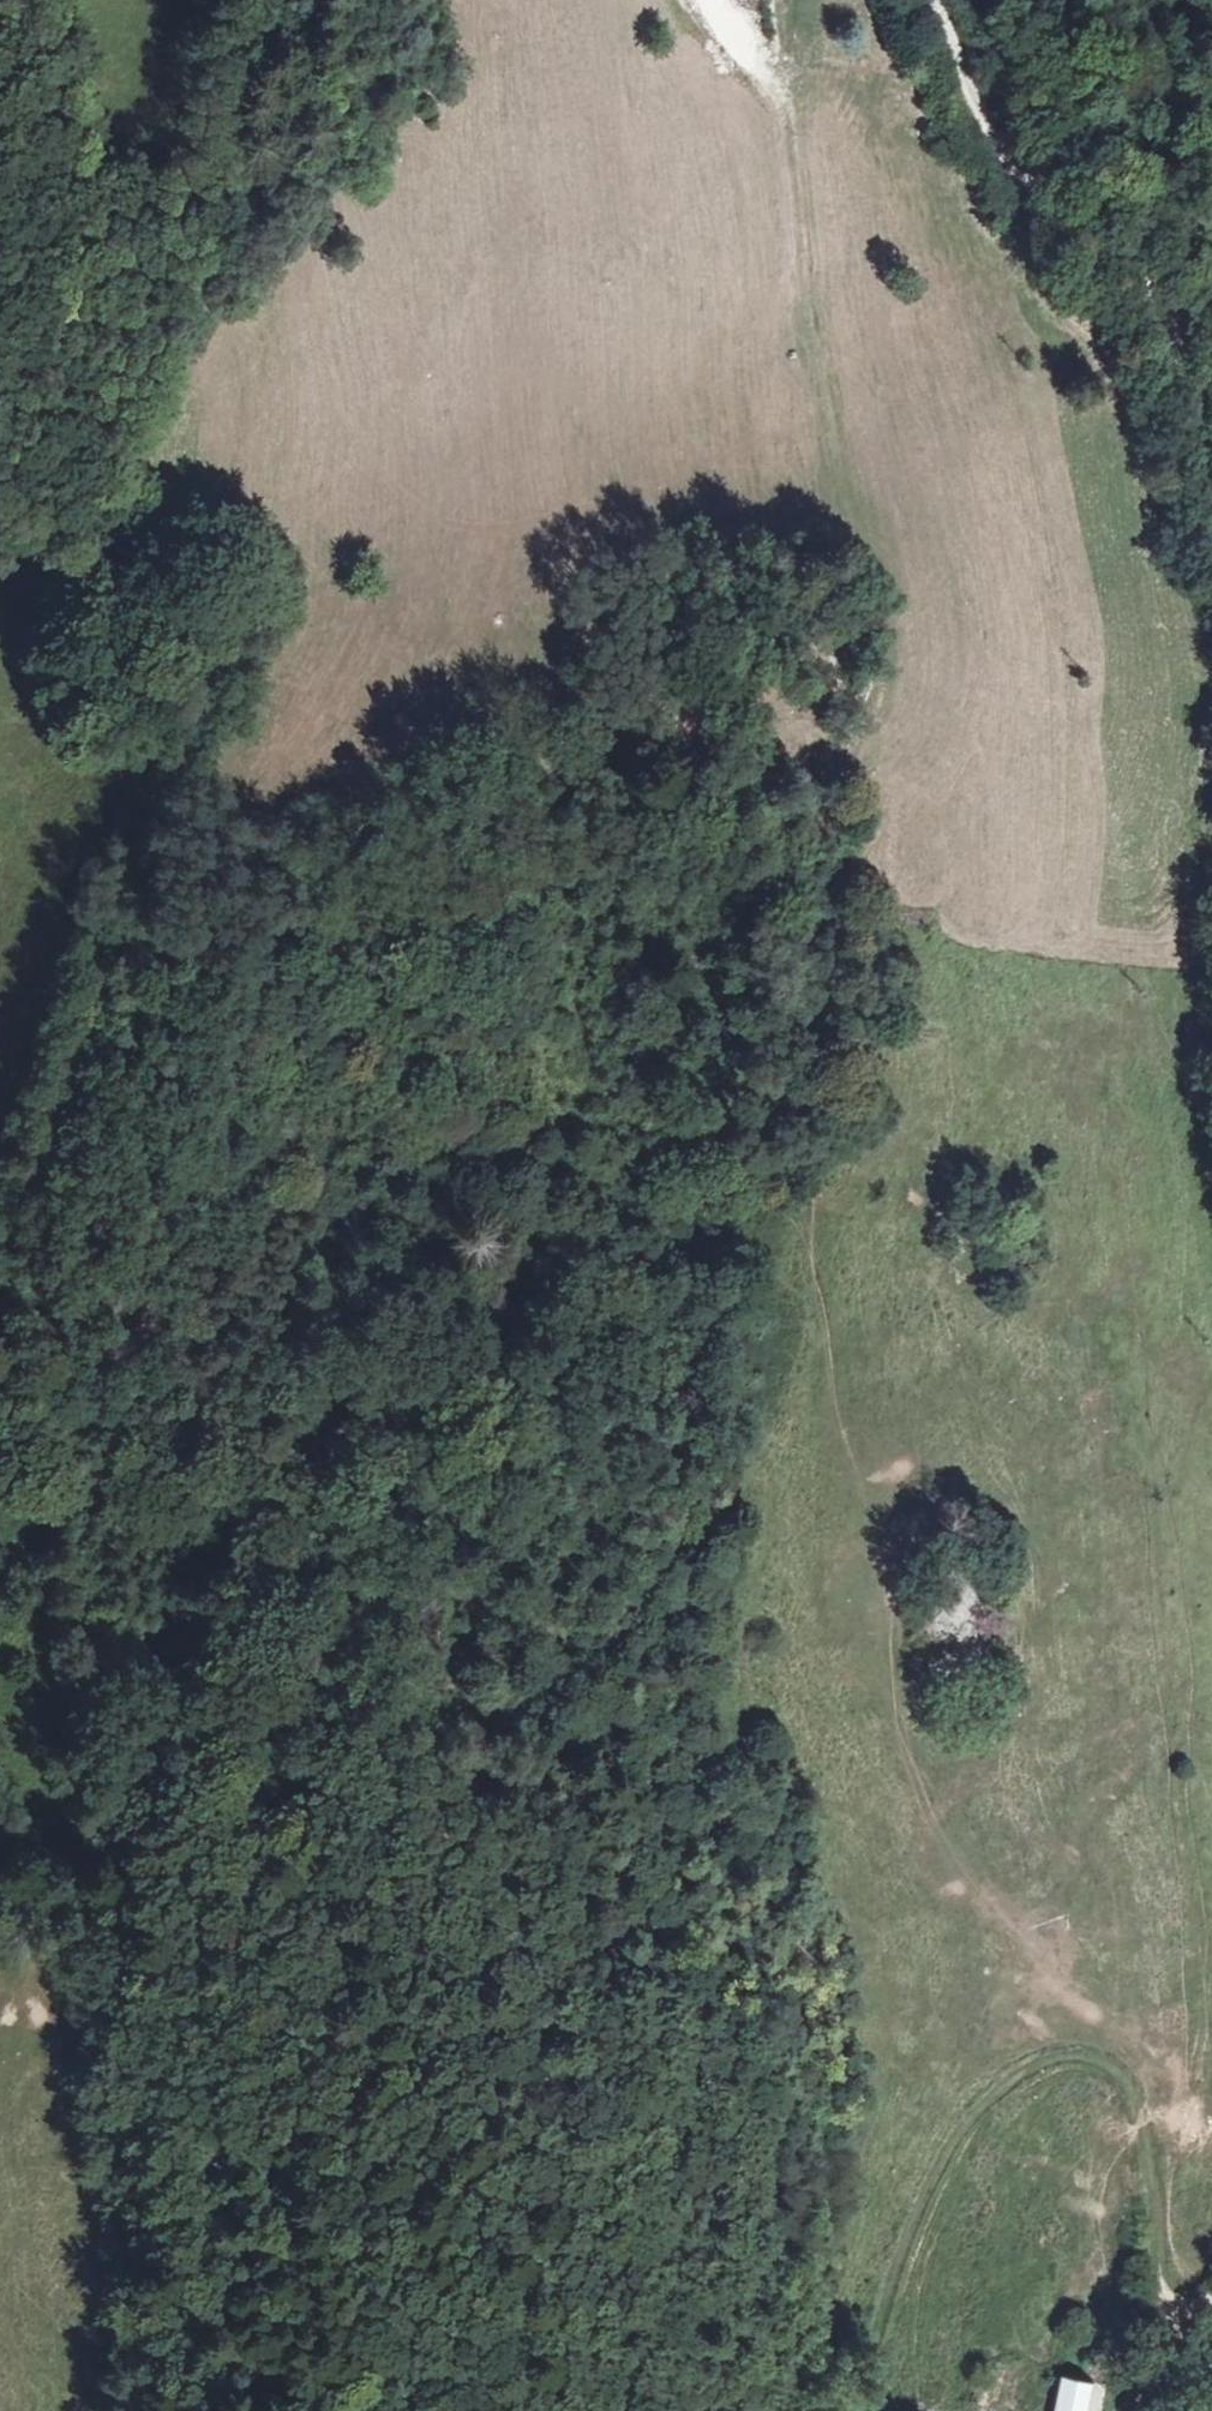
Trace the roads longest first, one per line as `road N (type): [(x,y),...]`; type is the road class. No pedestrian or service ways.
road 1 (track): [(1211,2302),(1178,2315),(1160,2294),(1145,2123),(1129,2085),(1103,2063),(1057,2059),(988,2101),(949,2152),(887,2304),(860,2410)]
road 2 (track): [(932,0),(1015,169),(1159,311),(1174,338),(1211,492)]

